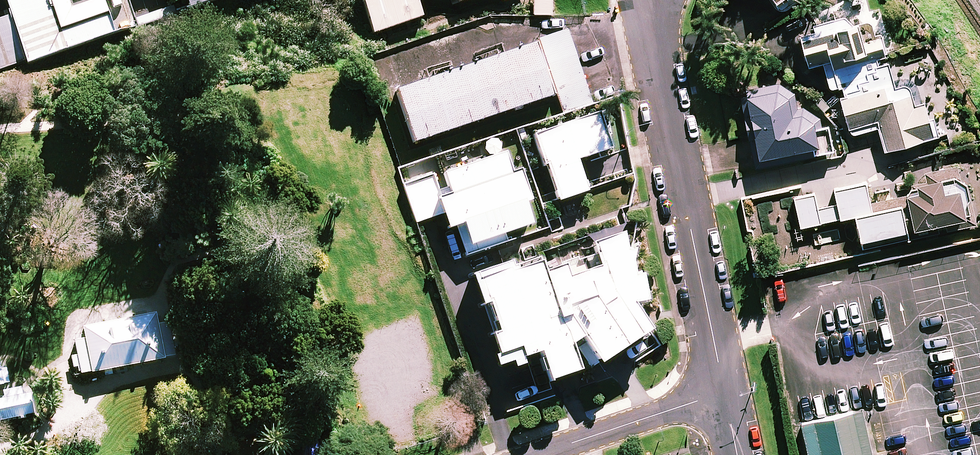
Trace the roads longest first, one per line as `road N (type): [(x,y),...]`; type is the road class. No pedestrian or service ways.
road 1 (residential): [(724,393),(649,27),(651,0)]
road 2 (residential): [(724,393),(537,454)]

